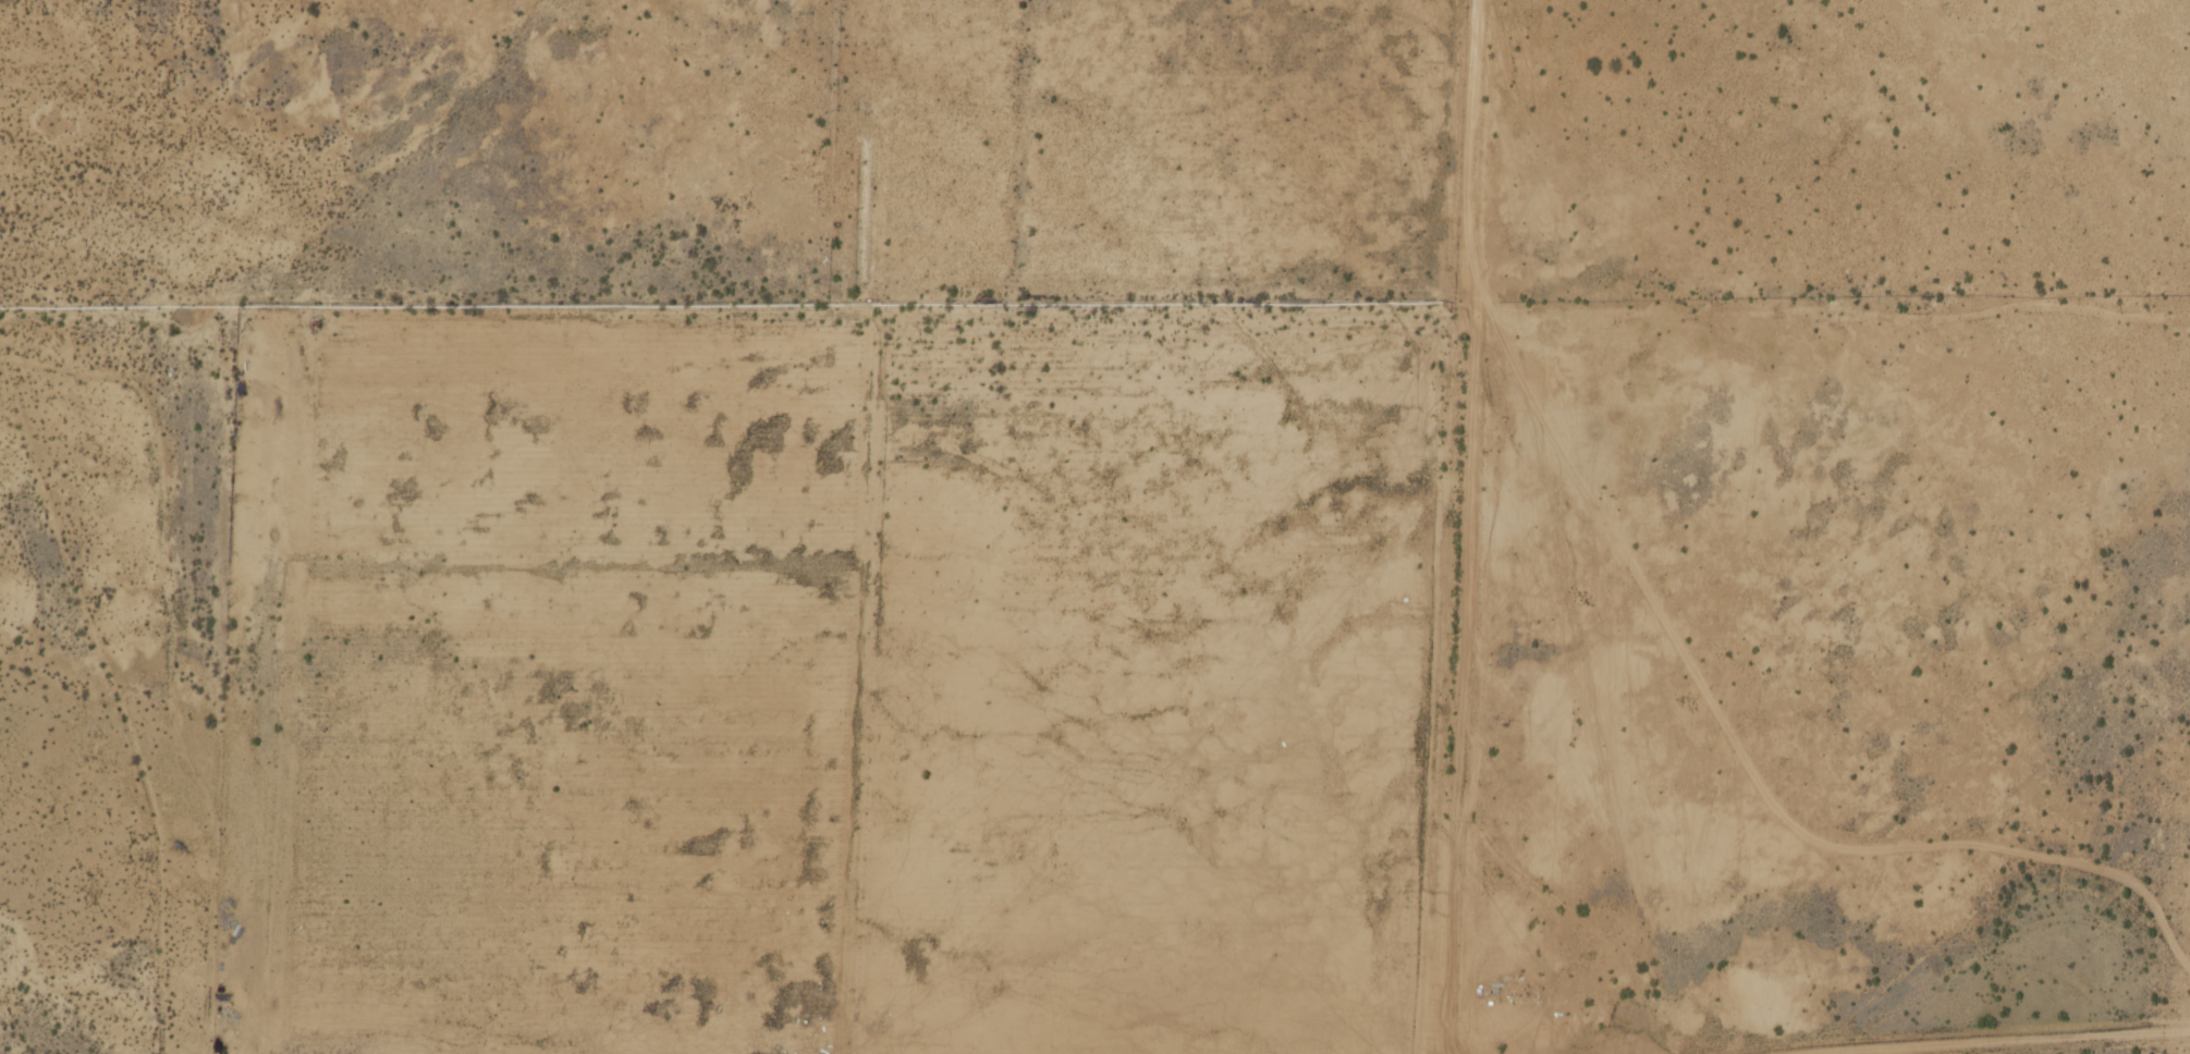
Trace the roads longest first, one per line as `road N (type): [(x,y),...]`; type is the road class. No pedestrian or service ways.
road 1 (residential): [(1811,1053),(2189,1030)]

